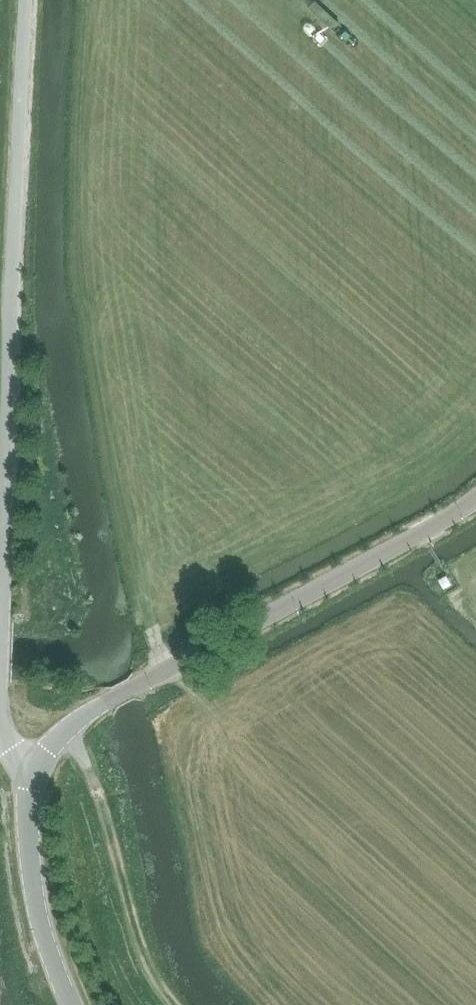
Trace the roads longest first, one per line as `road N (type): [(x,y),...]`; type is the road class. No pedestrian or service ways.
road 1 (unclassified): [(33,774),(2,733),(1,684),(26,0)]
road 2 (tertiary): [(33,774),(55,739),(102,702),(475,499)]
road 3 (track): [(187,1004),(156,966),(76,721)]
road 4 (tertiary): [(72,1004),(34,900),(25,845),(33,774)]

